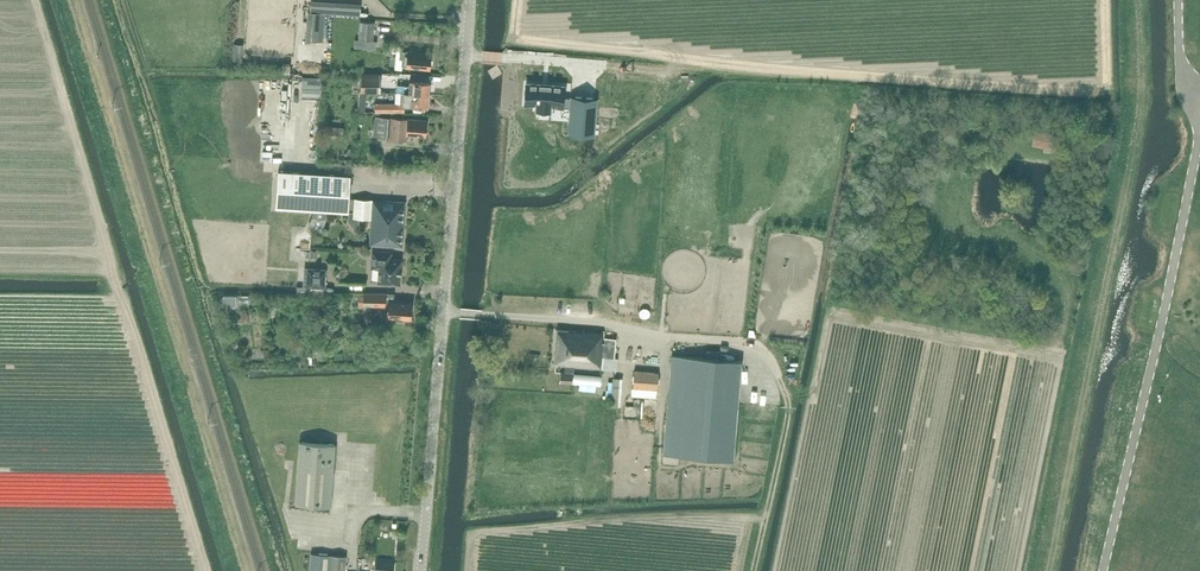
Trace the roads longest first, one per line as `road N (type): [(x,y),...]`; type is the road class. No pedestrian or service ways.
road 1 (unclassified): [(422,570),(470,0)]

